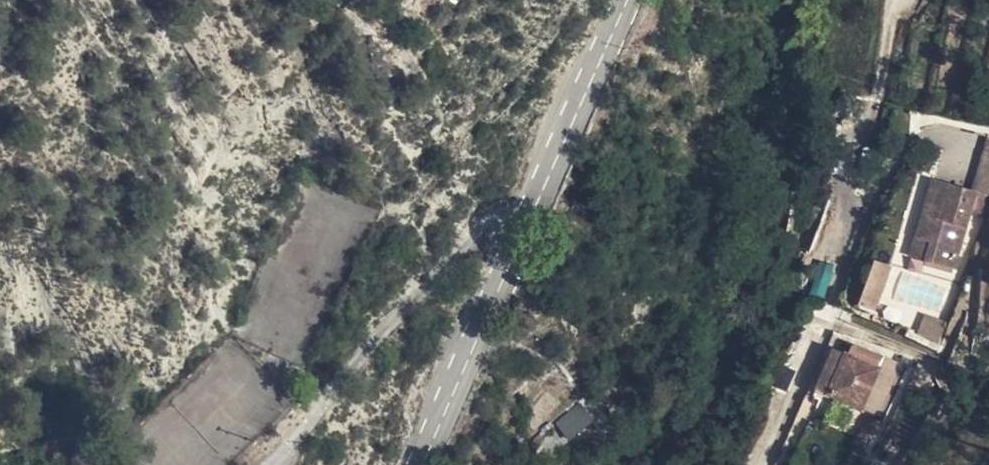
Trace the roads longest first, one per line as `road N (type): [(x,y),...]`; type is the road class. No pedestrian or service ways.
road 1 (secondary): [(624,0),(421,464)]
road 2 (track): [(765,464),(846,254)]

